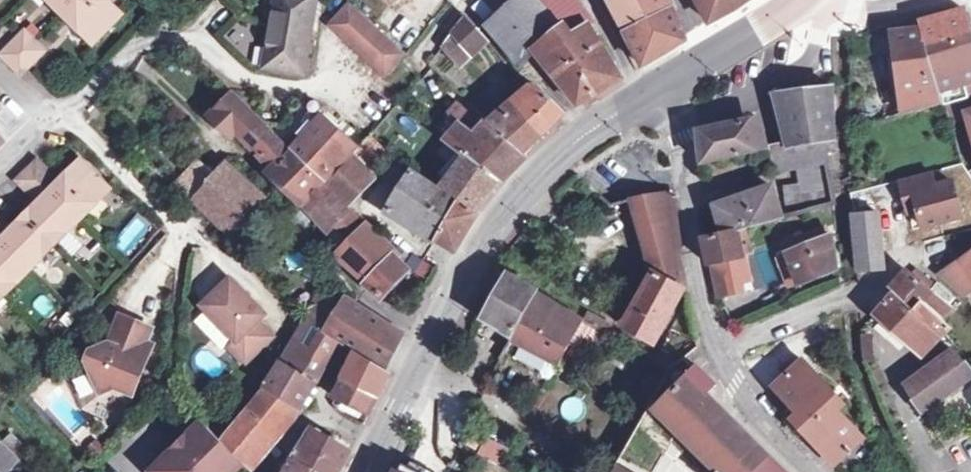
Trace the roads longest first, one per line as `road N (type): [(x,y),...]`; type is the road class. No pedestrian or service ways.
road 1 (secondary): [(369,471),(491,235),(582,137),(652,89)]
road 2 (residential): [(652,89),(678,142),(704,298),(748,403),(816,471)]

